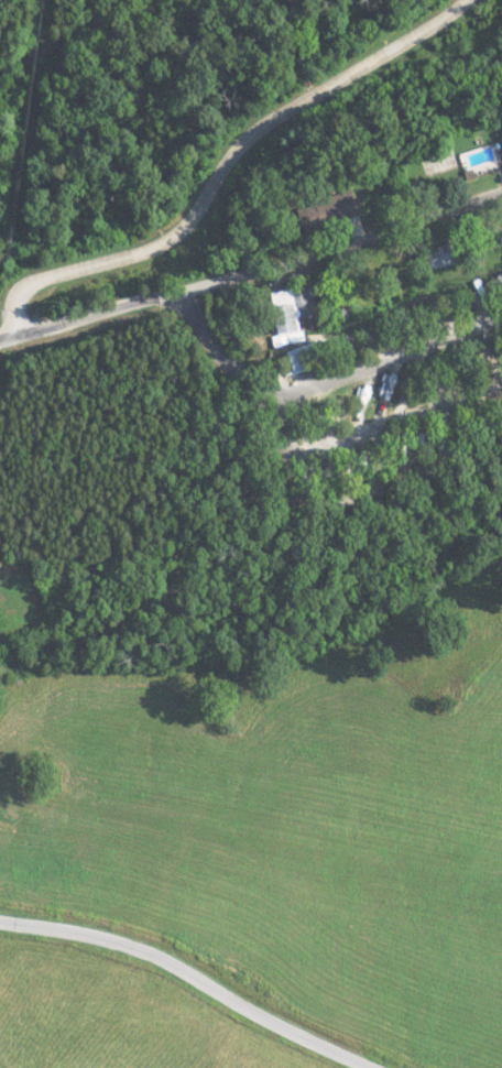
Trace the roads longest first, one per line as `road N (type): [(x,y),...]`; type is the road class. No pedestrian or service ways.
road 1 (residential): [(0,344),(310,260),(501,194)]
road 2 (residential): [(501,440),(357,500),(329,506),(306,499),(290,484),(281,411),(271,393),(228,357),(183,293)]
road 3 (residential): [(369,1067),(144,952),(0,922)]

